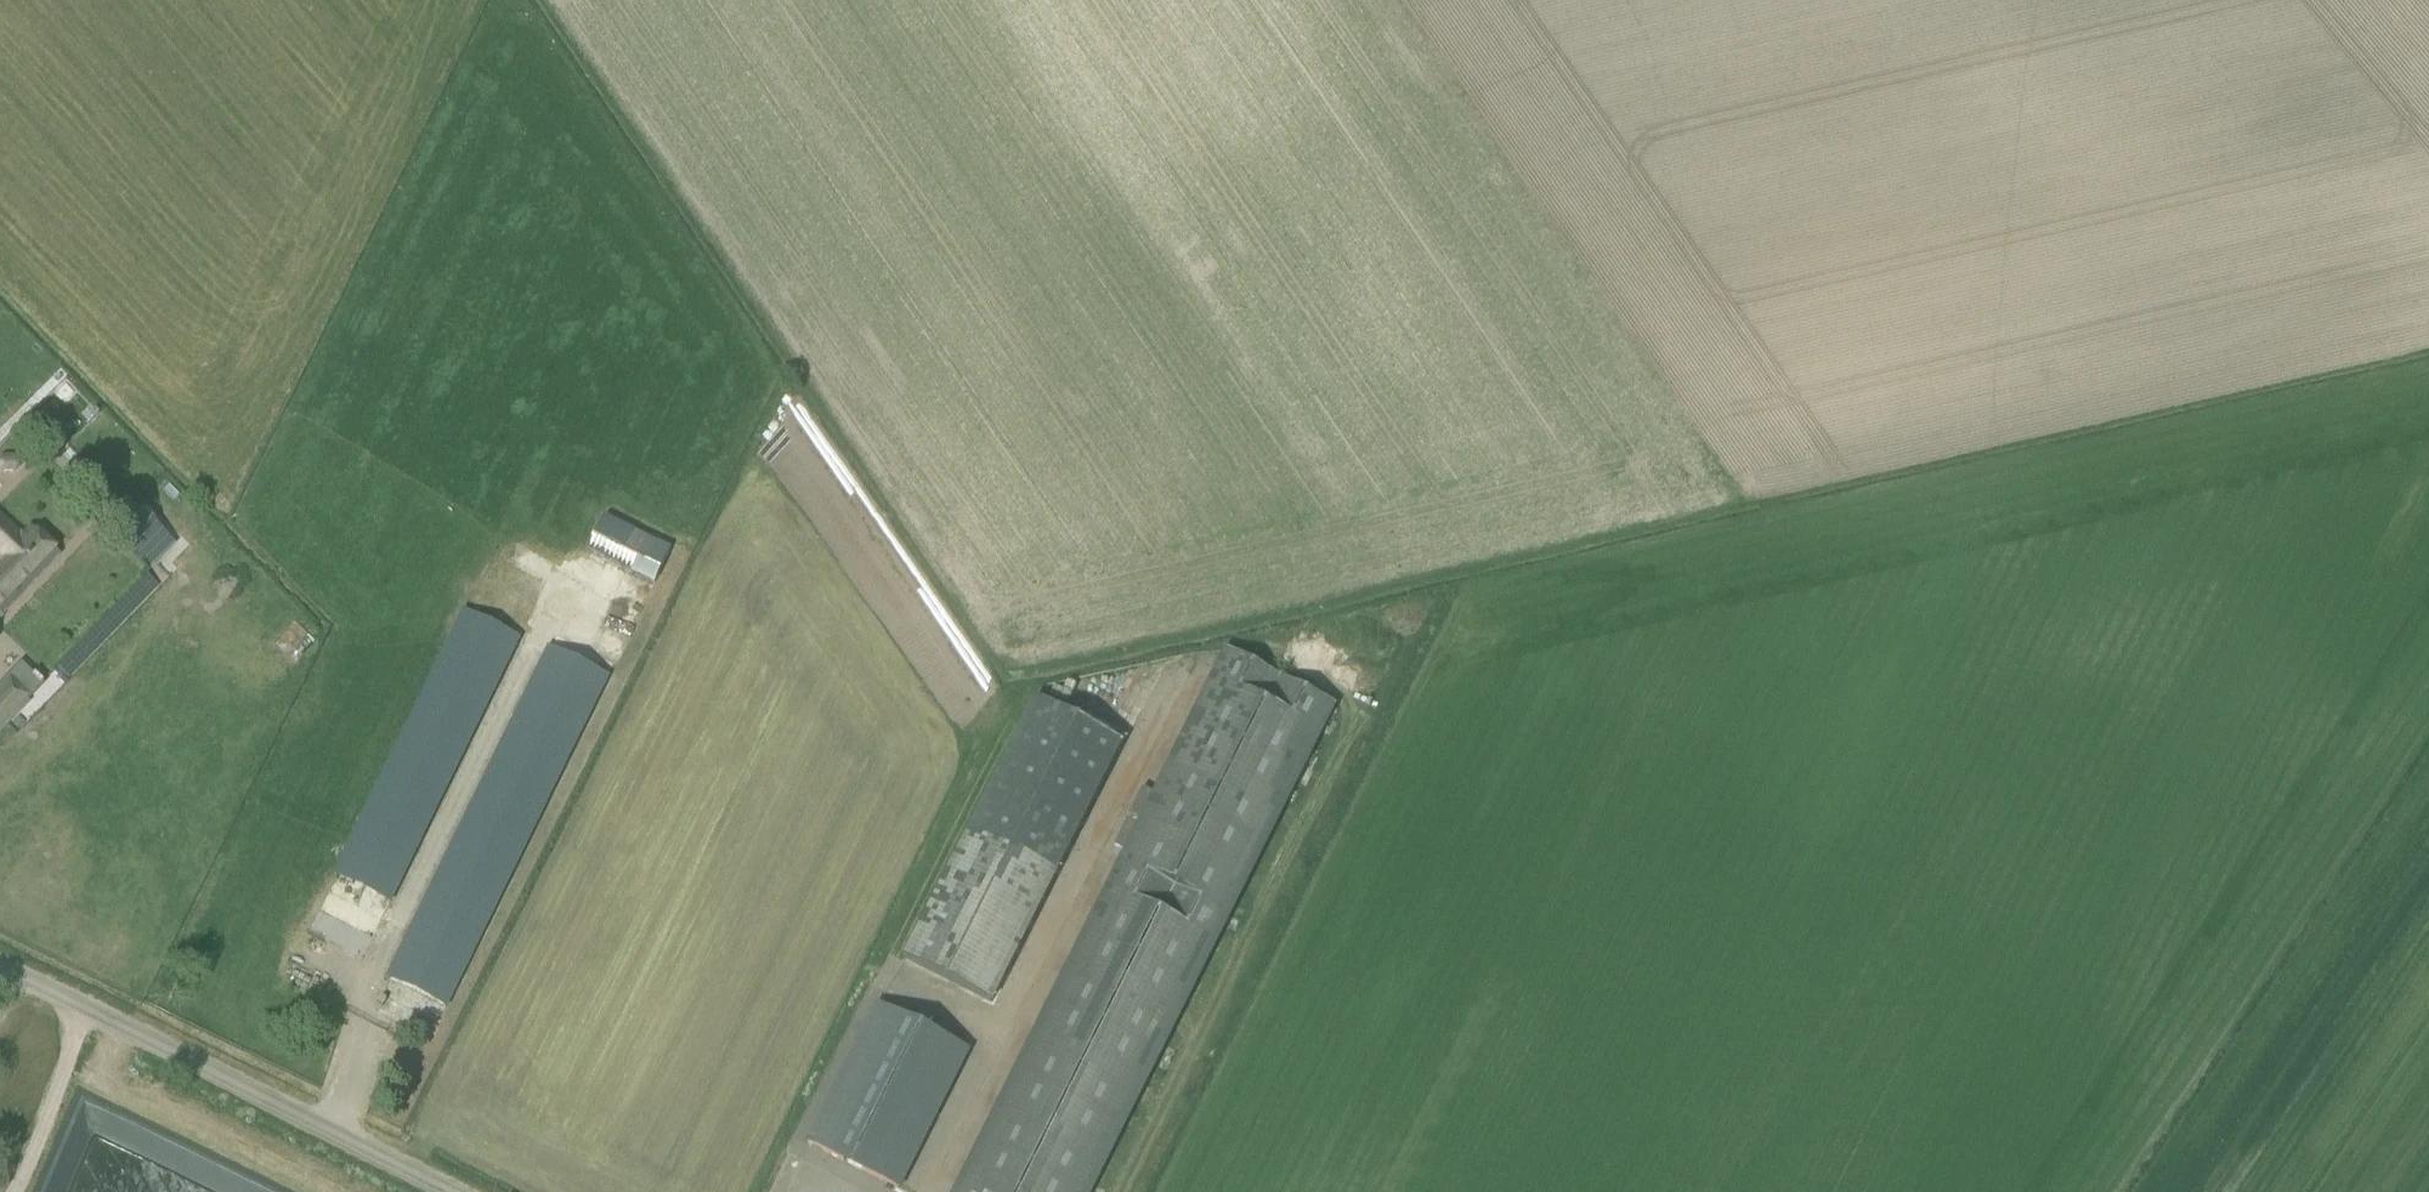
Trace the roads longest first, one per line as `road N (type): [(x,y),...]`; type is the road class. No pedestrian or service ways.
road 1 (unclassified): [(453,1191),(0,962)]

